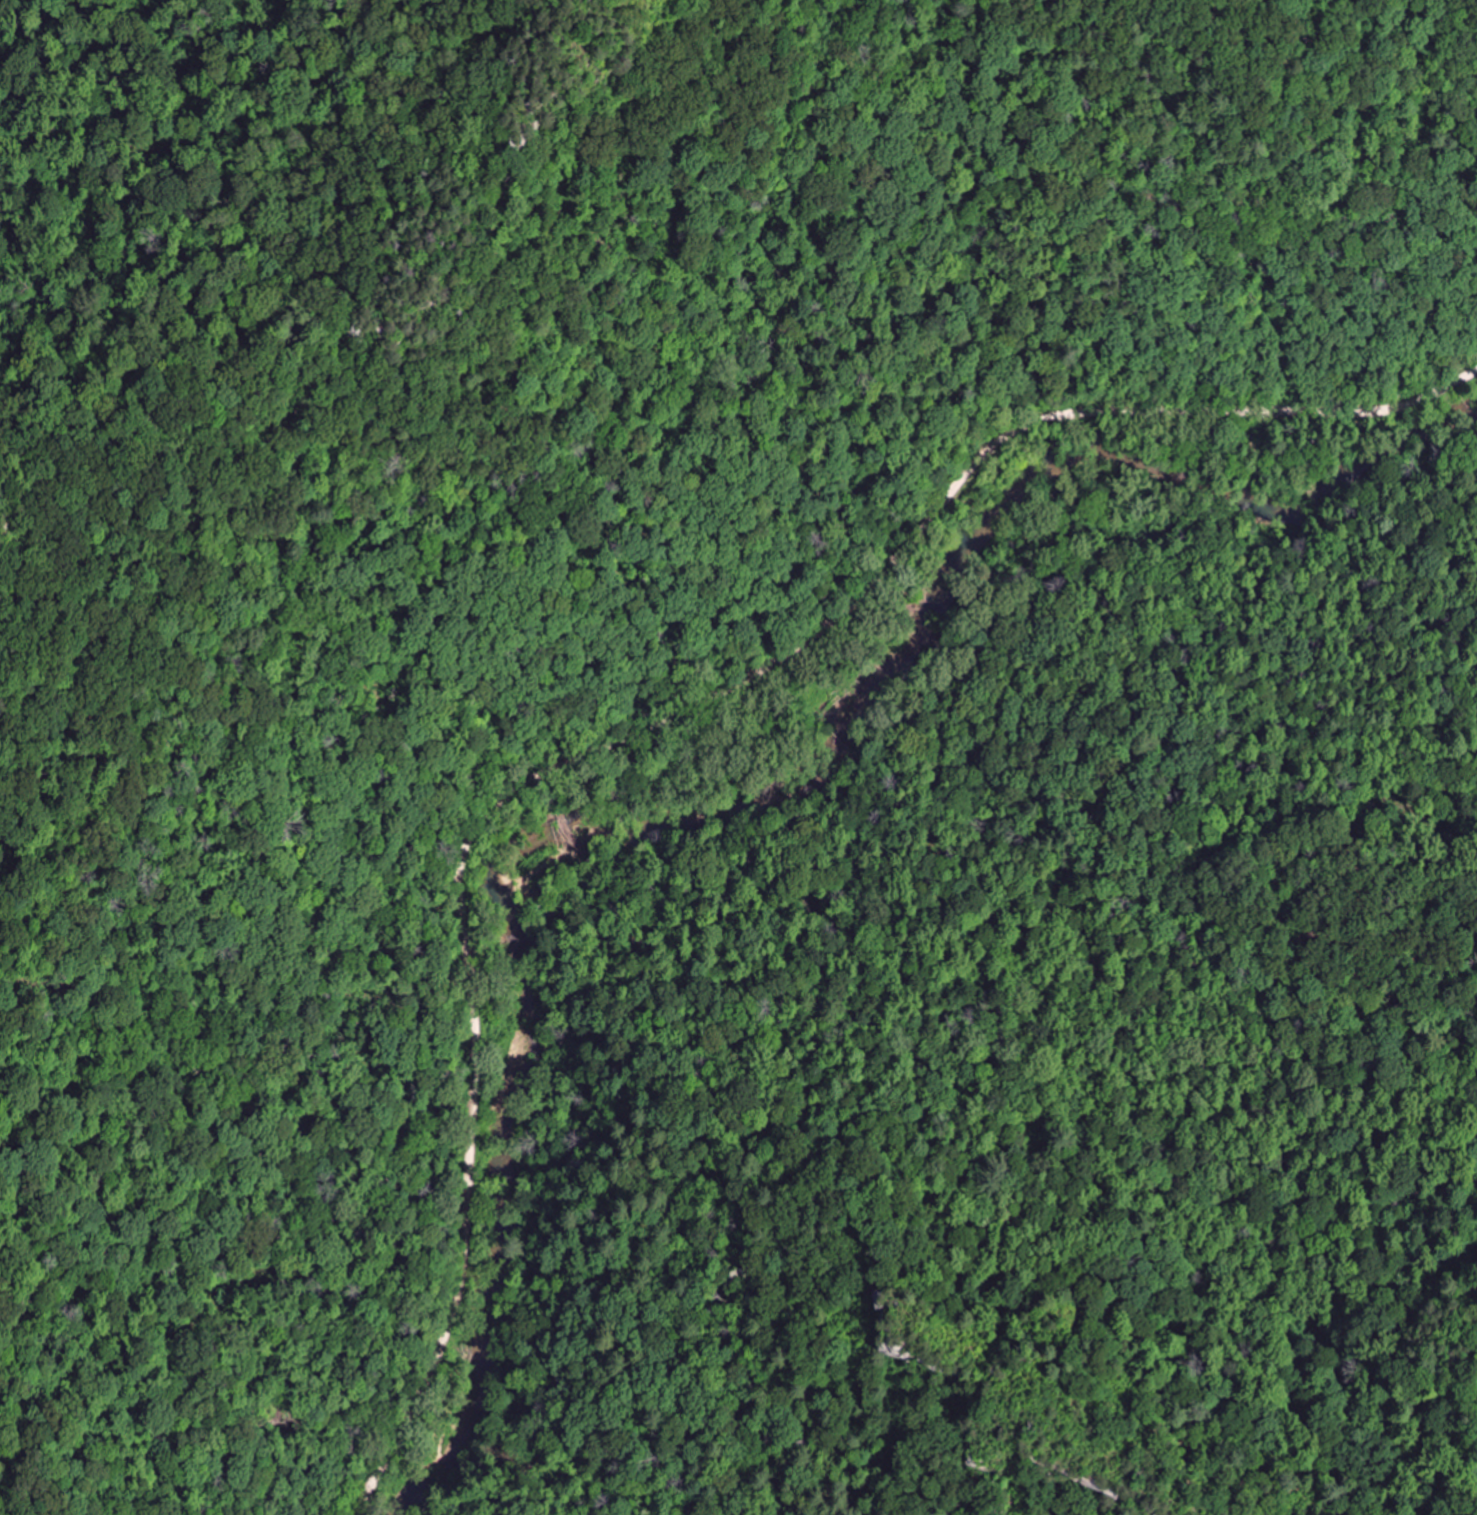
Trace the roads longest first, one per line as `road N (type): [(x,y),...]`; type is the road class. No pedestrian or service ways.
road 1 (residential): [(353,1514),(435,1354),(459,1265),(471,1003),(455,859),(487,801),(559,755),(798,657),(886,579),(976,458),(1013,429),(1076,413),(1367,413),(1425,397),(1476,370)]

